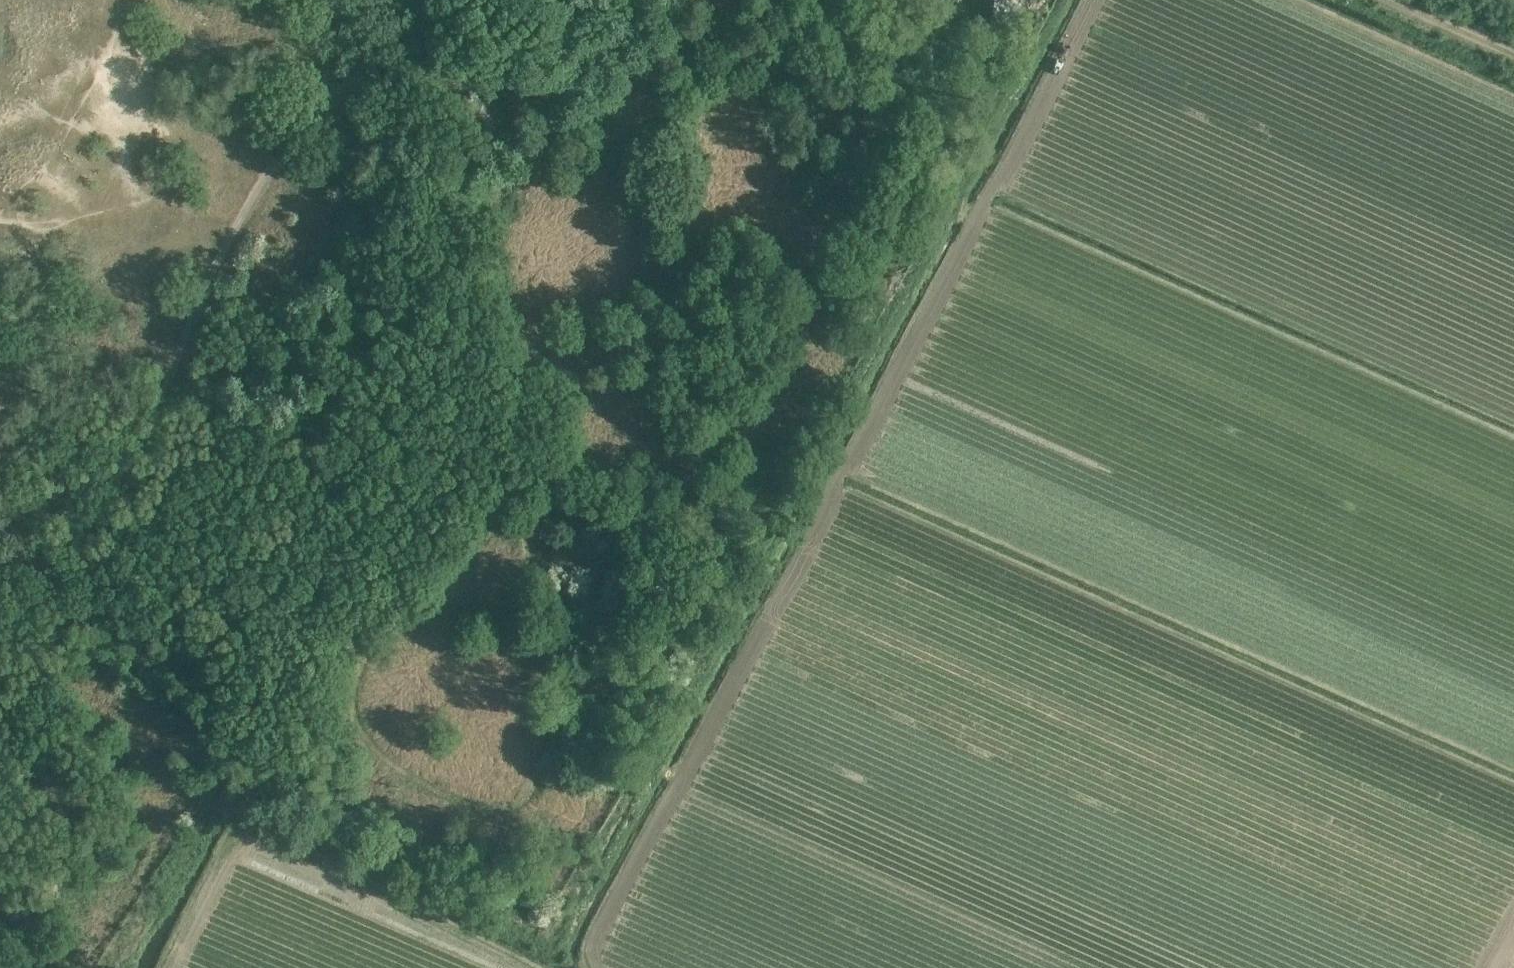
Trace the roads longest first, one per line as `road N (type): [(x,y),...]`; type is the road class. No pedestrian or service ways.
road 1 (track): [(253,831),(219,857),(171,967)]
road 2 (track): [(1513,60),(1379,0)]

